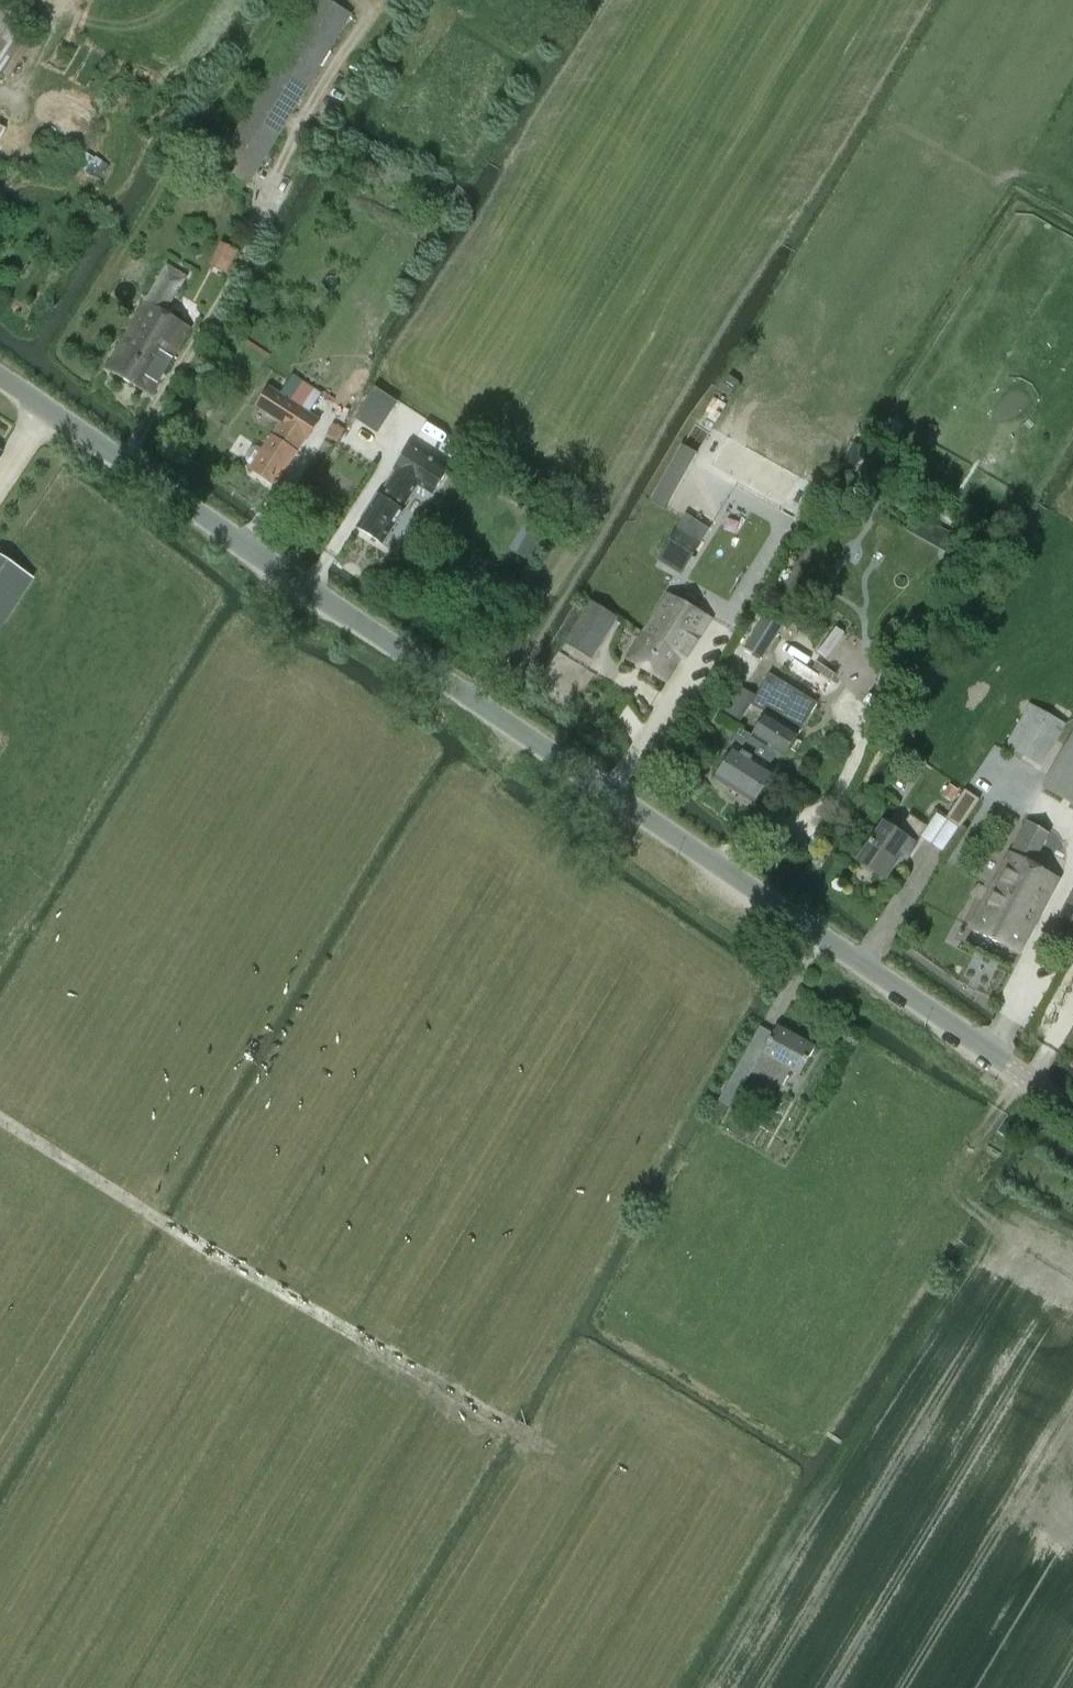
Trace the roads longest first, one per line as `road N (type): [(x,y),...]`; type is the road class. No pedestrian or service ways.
road 1 (tertiary): [(1072,1102),(0,377)]

